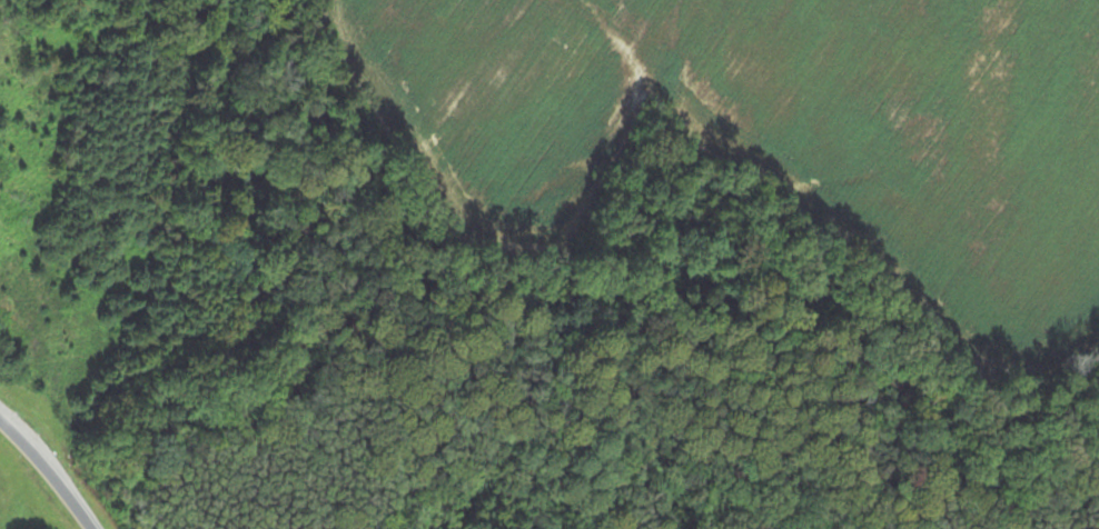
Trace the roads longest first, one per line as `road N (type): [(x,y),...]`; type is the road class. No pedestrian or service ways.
road 1 (motorway): [(91,528),(0,423)]

